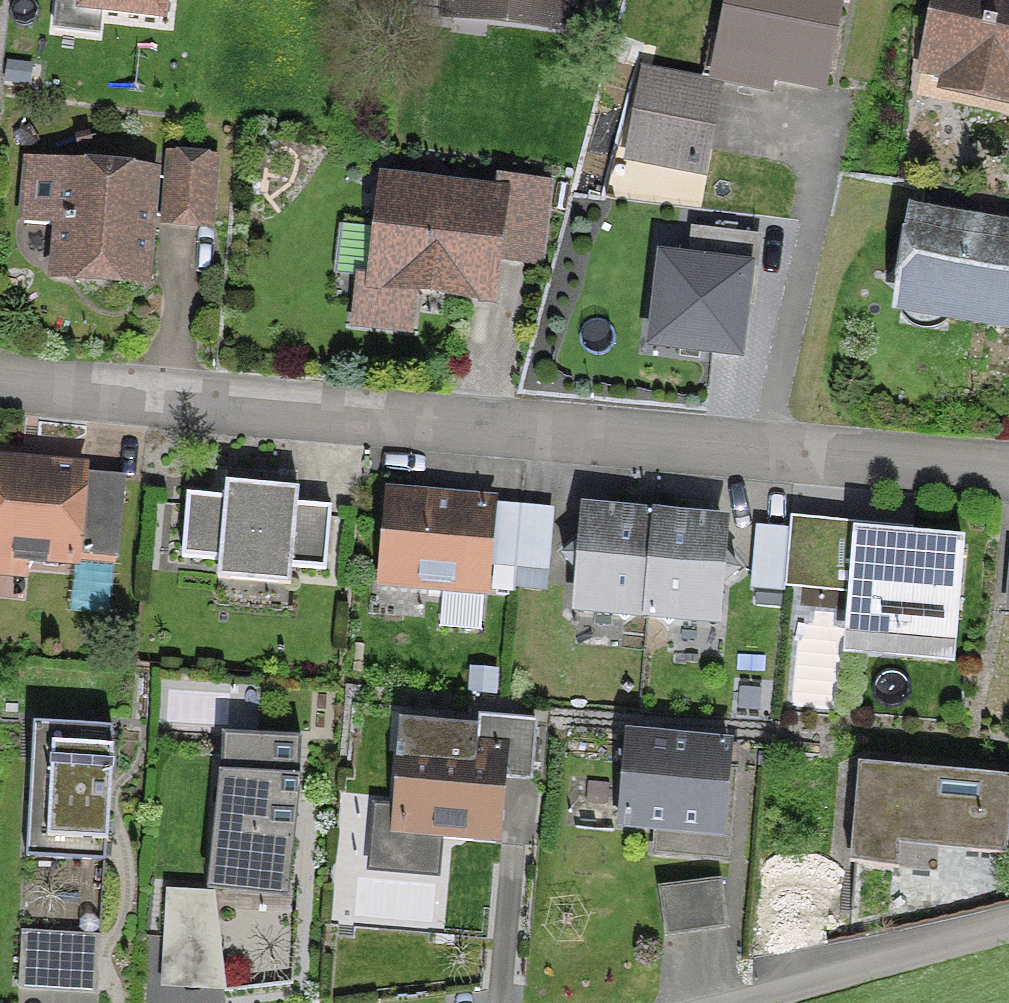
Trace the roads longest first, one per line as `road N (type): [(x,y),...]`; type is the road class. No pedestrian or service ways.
road 1 (residential): [(1008,482),(0,390)]

